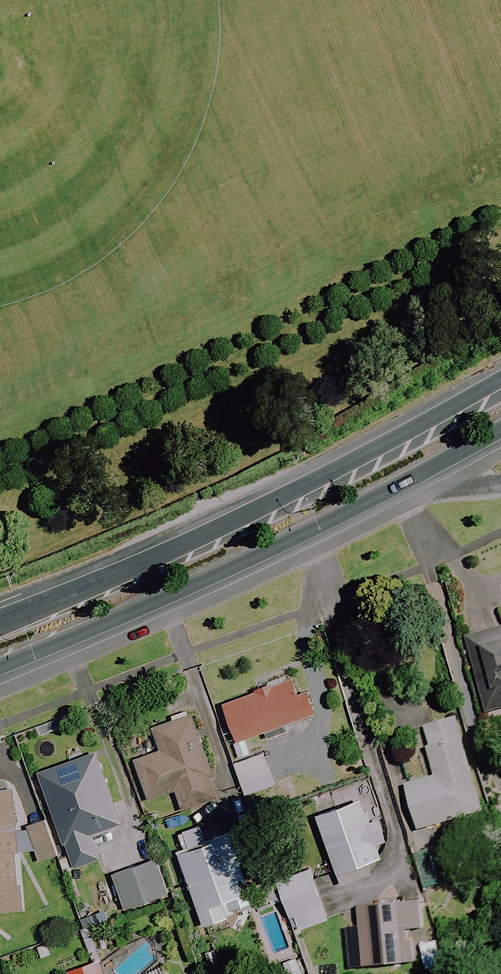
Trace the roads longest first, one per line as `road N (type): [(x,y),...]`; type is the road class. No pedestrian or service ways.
road 1 (secondary): [(0,621),(193,543),(500,378)]
road 2 (secondary): [(500,430),(84,635),(0,668)]

